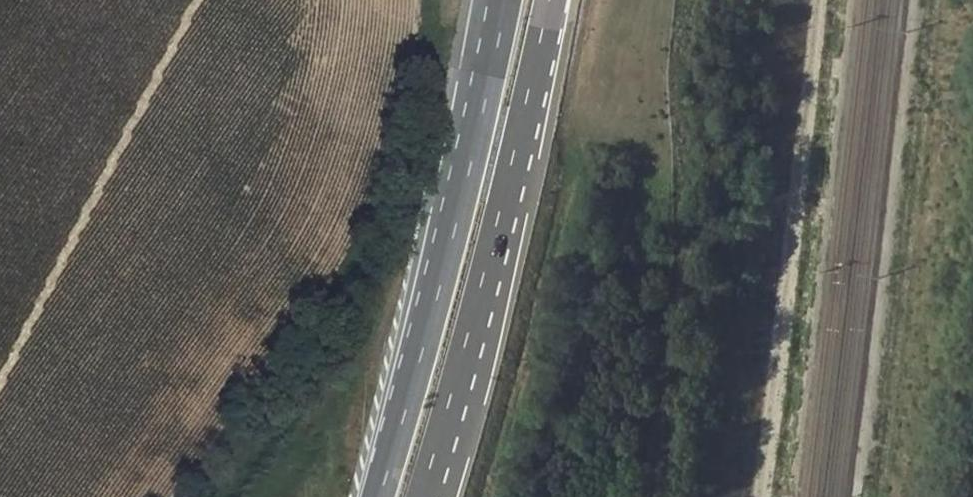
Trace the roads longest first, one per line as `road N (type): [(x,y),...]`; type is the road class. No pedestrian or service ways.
road 1 (trunk): [(421,496),(550,0)]
road 2 (motorway): [(506,0),(438,292),(379,496)]
road 3 (track): [(816,0),(757,496)]

